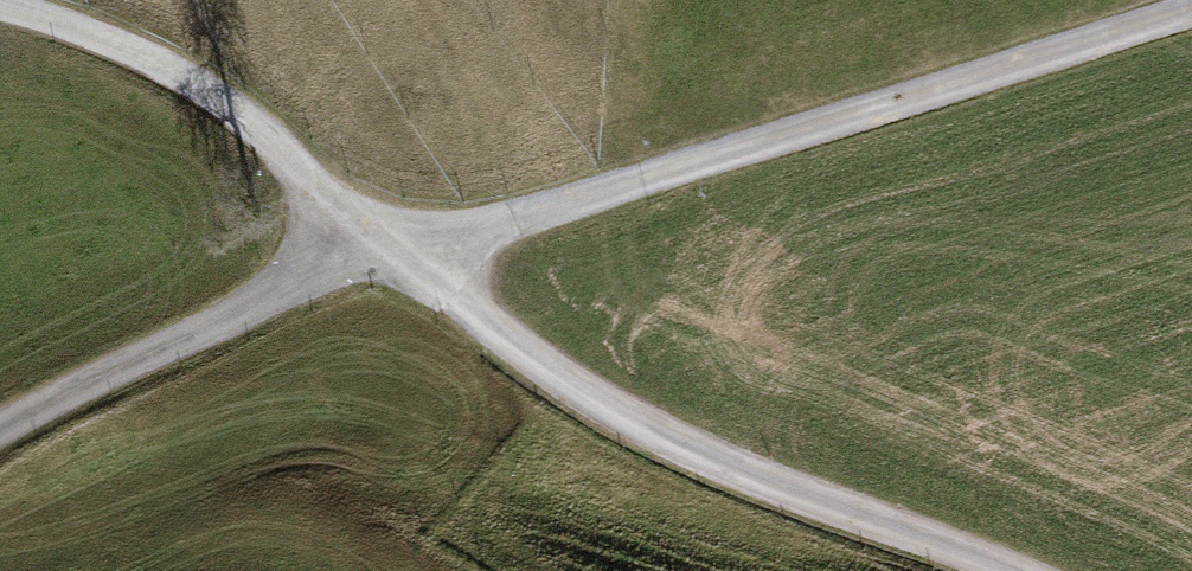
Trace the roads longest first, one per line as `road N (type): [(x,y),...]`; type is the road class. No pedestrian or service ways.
road 1 (track): [(389,256),(1191,15)]
road 2 (track): [(985,570),(602,406),(389,256)]
road 3 (track): [(389,256),(273,142),(204,90),(69,25),(0,8)]
road 4 (track): [(0,435),(301,281),(389,256)]

